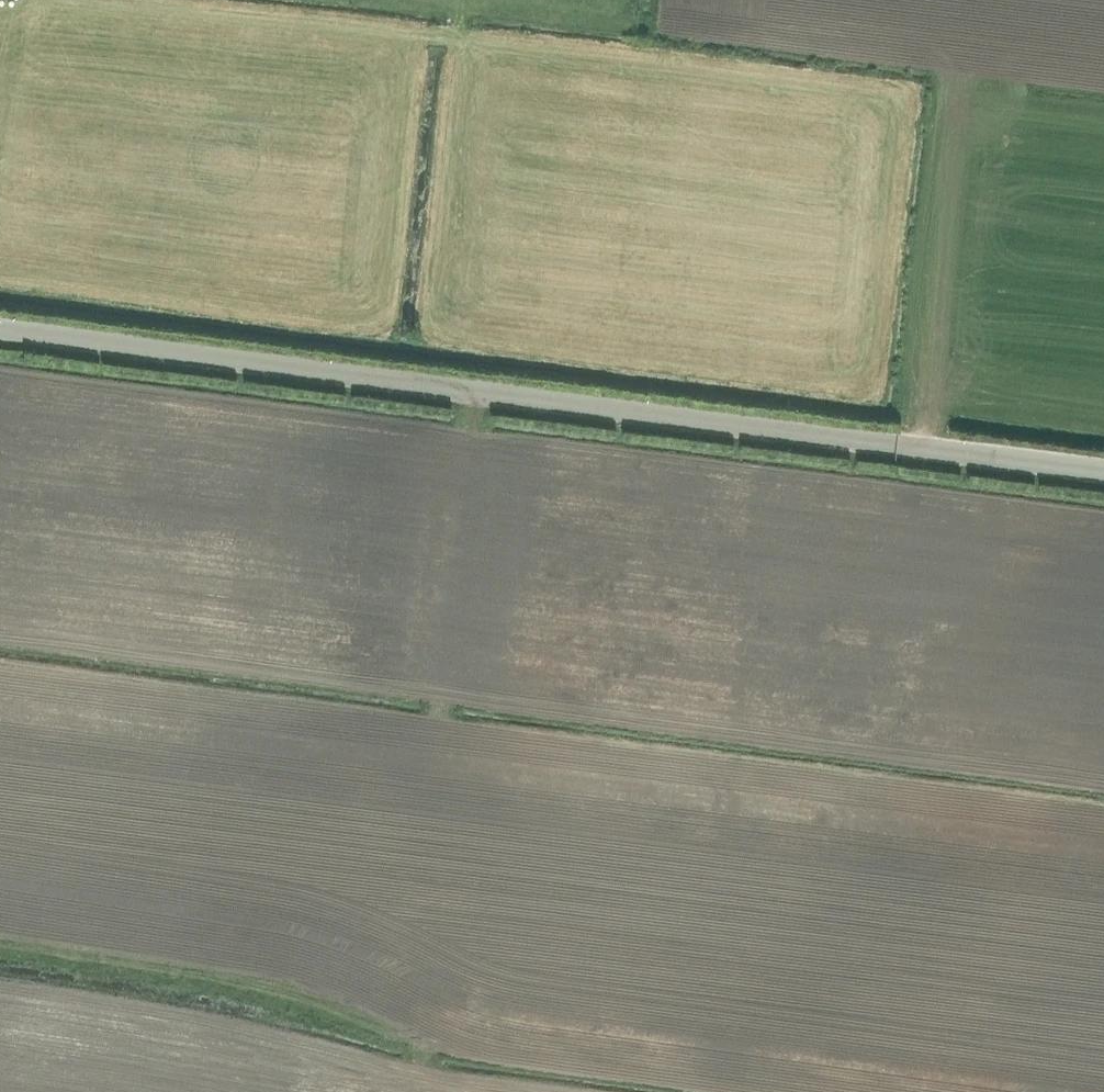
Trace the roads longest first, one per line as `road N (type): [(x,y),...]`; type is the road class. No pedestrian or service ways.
road 1 (unclassified): [(961,454),(1103,472)]

